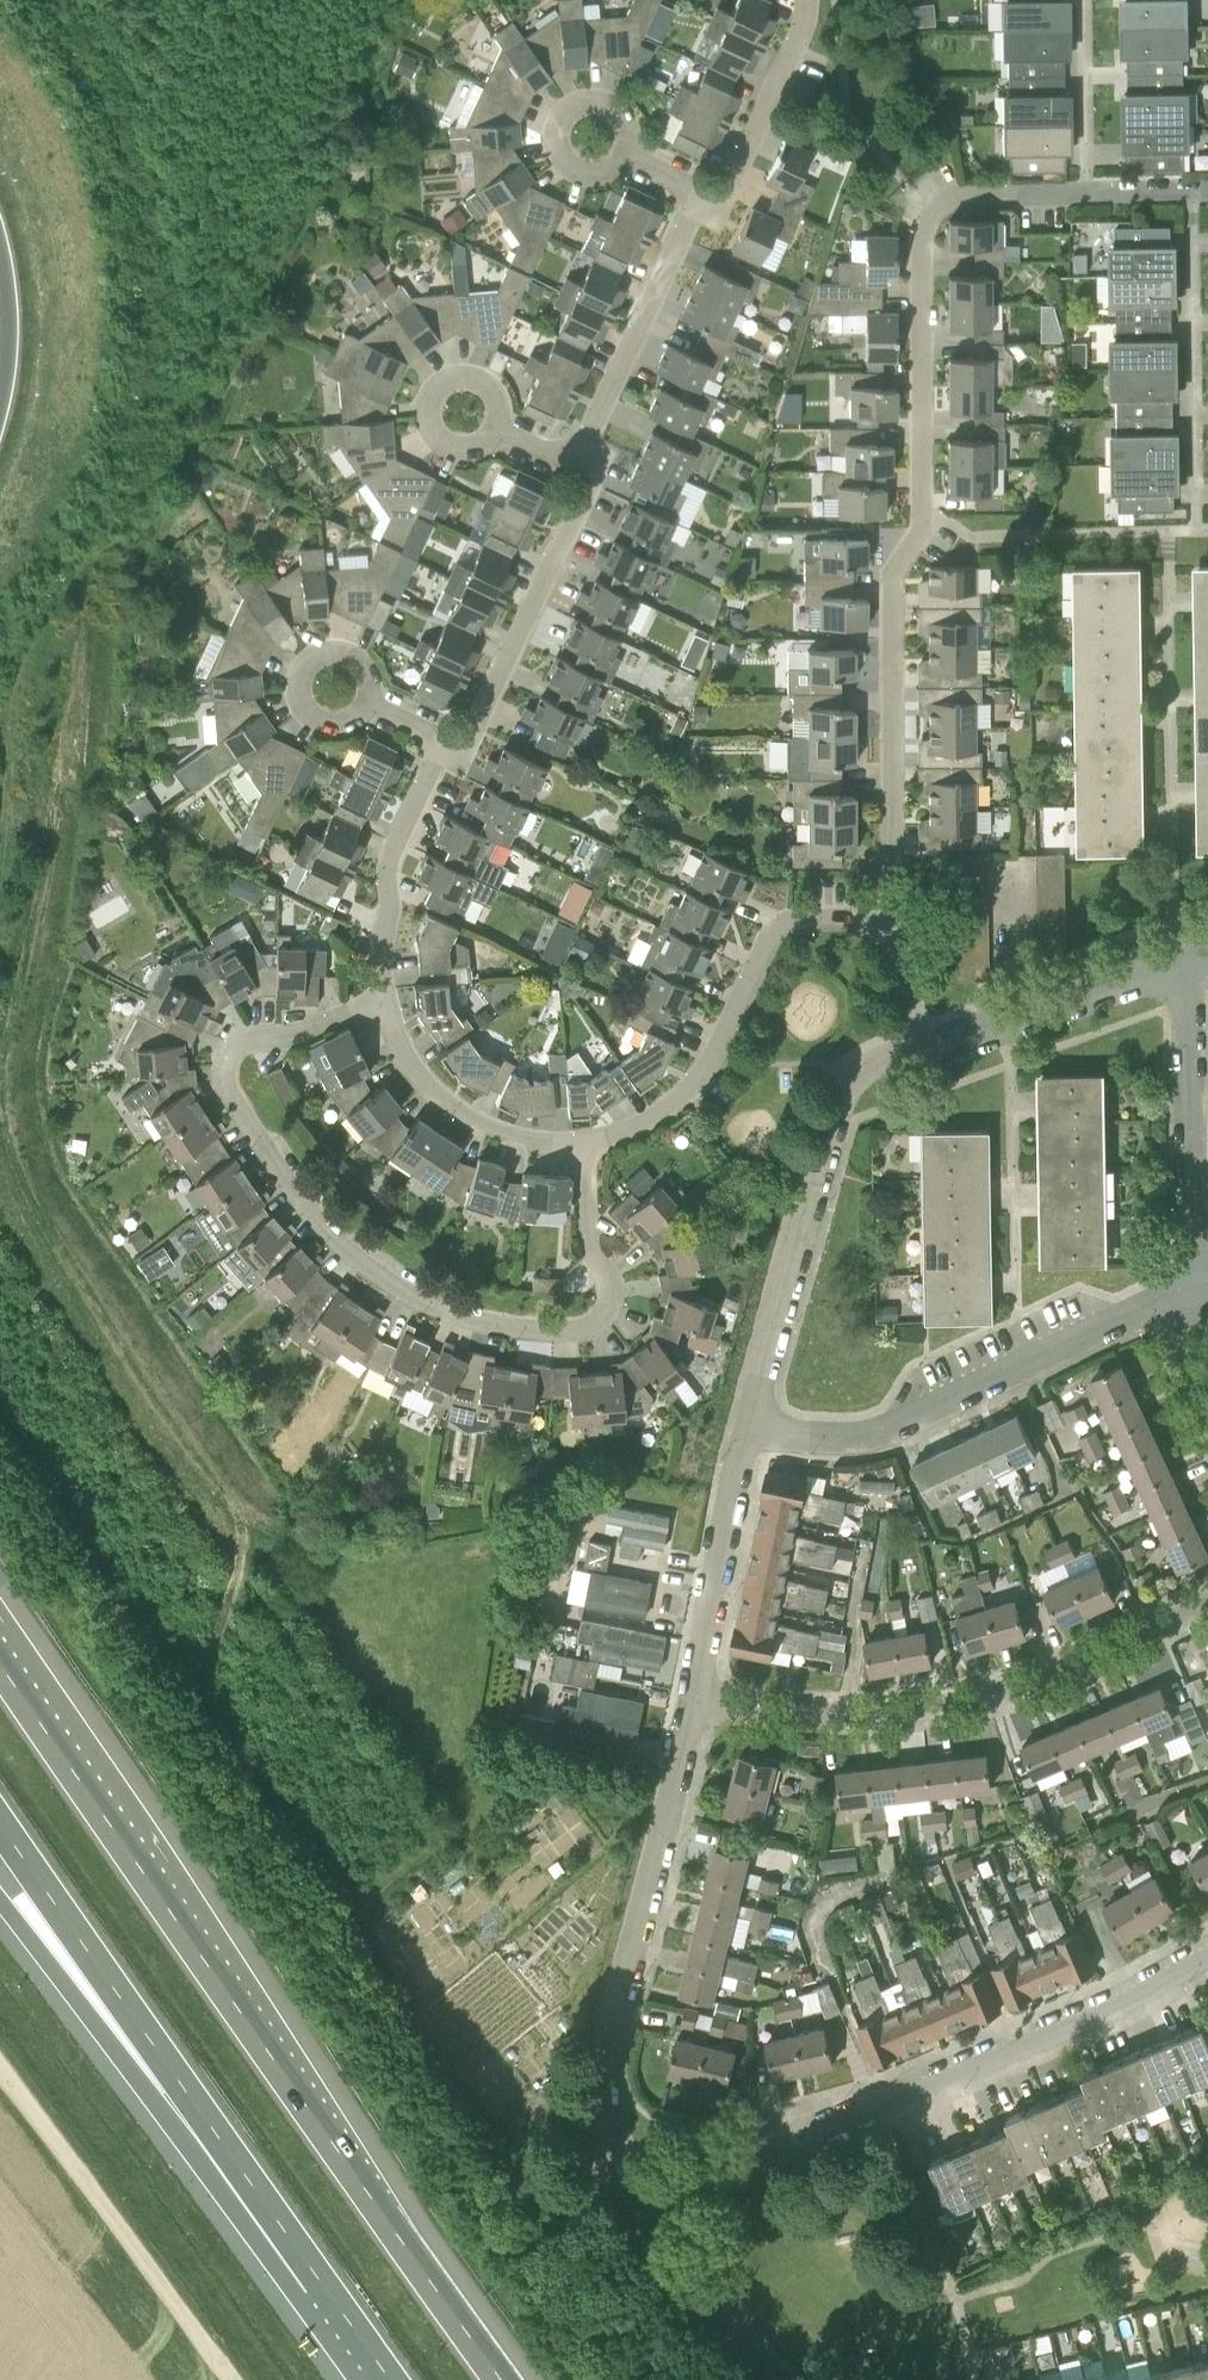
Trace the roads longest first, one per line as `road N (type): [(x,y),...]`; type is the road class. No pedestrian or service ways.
road 1 (residential): [(880,918),(890,860),(891,576),(922,524),(922,230),(929,213),(964,194),(1207,192)]
road 2 (motorway): [(502,2379),(0,1665)]
road 3 (residential): [(583,1145),(589,1244),(611,1284),(612,1298),(595,1324),(497,1326),(396,1287),(314,1220),(224,1074),(235,1044),(304,1032),(382,999)]
road 4 (residential): [(1207,1956),(1125,2002),(634,2211)]
road 5 (residential): [(693,1696),(800,1715),(973,1698),(1093,1659),(1207,1599)]
road 6 (residential): [(634,2211),(604,2127),(603,2079),(693,1696)]
road 7 (residential): [(748,1421),(805,1435),(870,1435),(1188,1293)]
road 8 (residential): [(748,1421),(844,1090),(863,1068),(926,1046)]
road 9 (residential): [(583,1145),(646,1121),(693,1084),(773,929),(795,917),(880,918)]
road 10 (track): [(232,2379),(0,2063)]
road 11 (motorway): [(0,1823),(216,2133)]
road 12 (residential): [(1188,1293),(1187,1000),(1175,957)]
road 13 (motorway): [(0,1900),(216,2133)]
road 14 (residential): [(449,744),(484,711),(594,467)]
road 15 (motorway): [(216,2133),(392,2379)]
road 16 (residential): [(594,467),(610,381),(703,200)]
road 17 (residential): [(693,1696),(748,1421)]
road 18 (residential): [(382,999),(388,860),(449,744)]
road 19 (residential): [(583,1145),(501,1129),(436,1090),(405,1053),(382,999)]
road 20 (residential): [(926,1046),(1175,957)]
road 21 (residential): [(703,200),(733,172),(802,27),(807,0)]
road 22 (residential): [(769,2379),(699,2306),(634,2211)]
road 23 (residential): [(340,647),(303,661),(295,698),(309,720),(335,728),(368,709)]
road 24 (residential): [(620,159),(584,170),(556,144),(565,107),(602,96)]
road 25 (residential): [(421,436),(421,398),(452,377),(487,392),(494,430)]
road 26 (motorway): [(0,252),(7,347),(0,403)]
road 27 (residential): [(926,1046),(880,918)]
road 28 (residential): [(1207,1410),(1182,1350),(1188,1293)]

